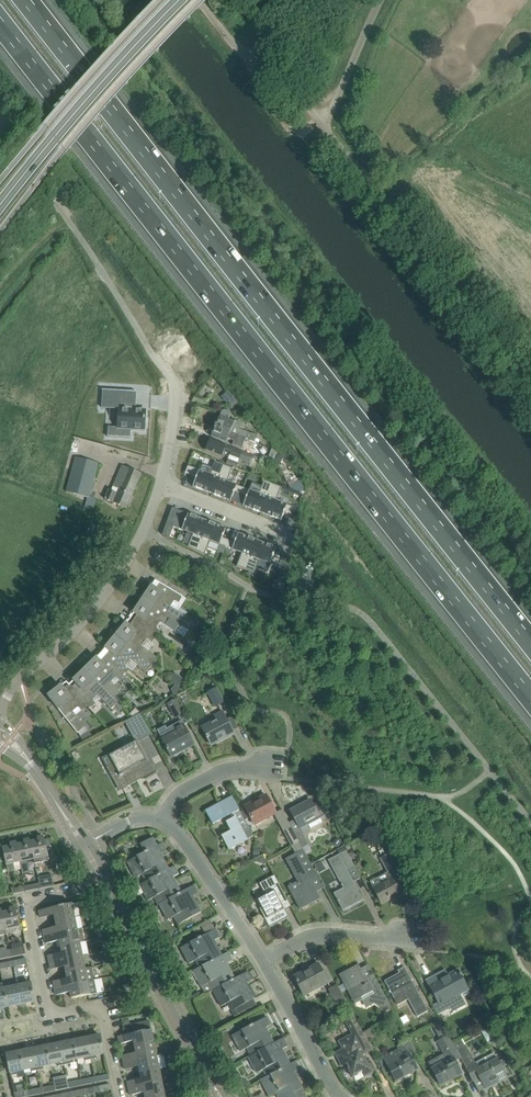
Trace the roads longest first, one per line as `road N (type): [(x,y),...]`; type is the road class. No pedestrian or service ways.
road 1 (motorway): [(0,19),(530,695)]
road 2 (motorway): [(530,638),(28,0)]
road 3 (residential): [(102,877),(37,899),(28,909),(50,1010),(102,1013),(119,1096)]
road 4 (residential): [(0,714),(22,680),(111,588),(163,485)]
road 5 (secondary): [(0,206),(179,0)]
road 6 (tertiary): [(220,1096),(102,877)]
road 7 (unclassified): [(323,126),(236,50),(199,0)]
road 8 (residential): [(166,822),(263,961)]
road 9 (residential): [(263,961),(316,935),(417,941)]
road 10 (residential): [(340,1096),(263,961)]
road 11 (residential): [(166,822),(174,801),(227,769),(288,768)]
road 12 (residential): [(163,485),(176,397),(173,380),(150,353)]
road 13 (residential): [(295,536),(163,485)]
road 14 (unclassified): [(323,126),(381,0)]

